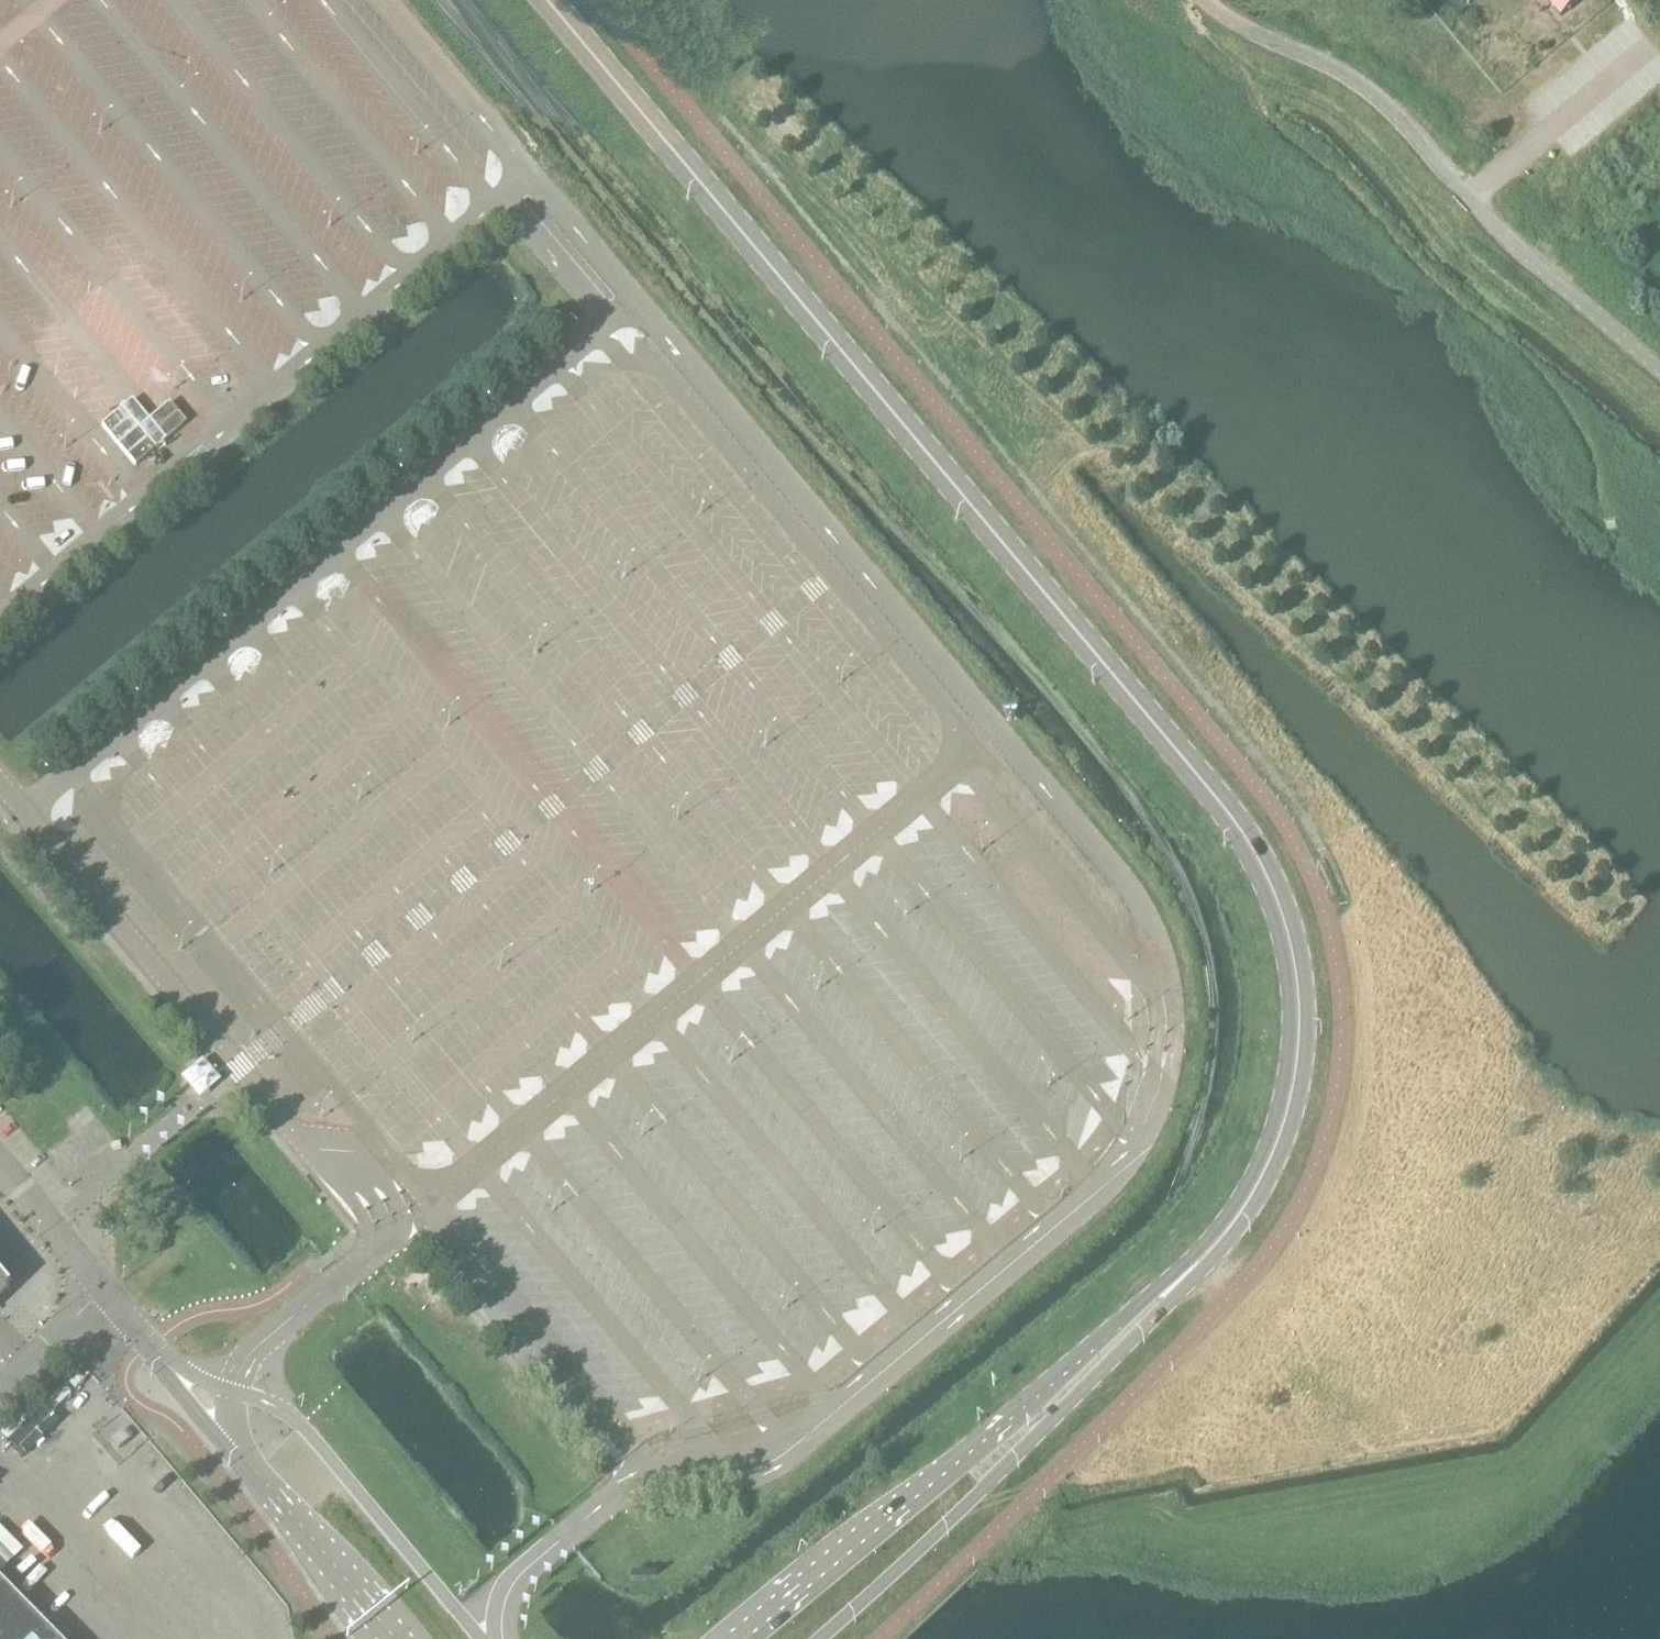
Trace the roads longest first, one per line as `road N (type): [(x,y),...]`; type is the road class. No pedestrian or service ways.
road 1 (secondary): [(550,0),(1155,714),(1241,828),(1282,911),(1297,967),(1303,1057),(1287,1133),(1241,1212)]
road 2 (secondary): [(1241,1212),(1164,1289),(735,1638)]
road 3 (secondary): [(817,1638),(1170,1304),(1241,1212)]
road 4 (unclassified): [(1659,374),(1514,247),(1388,108),(1326,64),(1235,23),(1208,0)]
road 5 (unclassified): [(485,1638),(300,1423),(275,1405),(171,1370)]
road 6 (unclassified): [(171,1370),(382,1638)]
road 7 (unclassified): [(106,1289),(0,1162)]
road 8 (unclassified): [(0,1394),(106,1289)]

